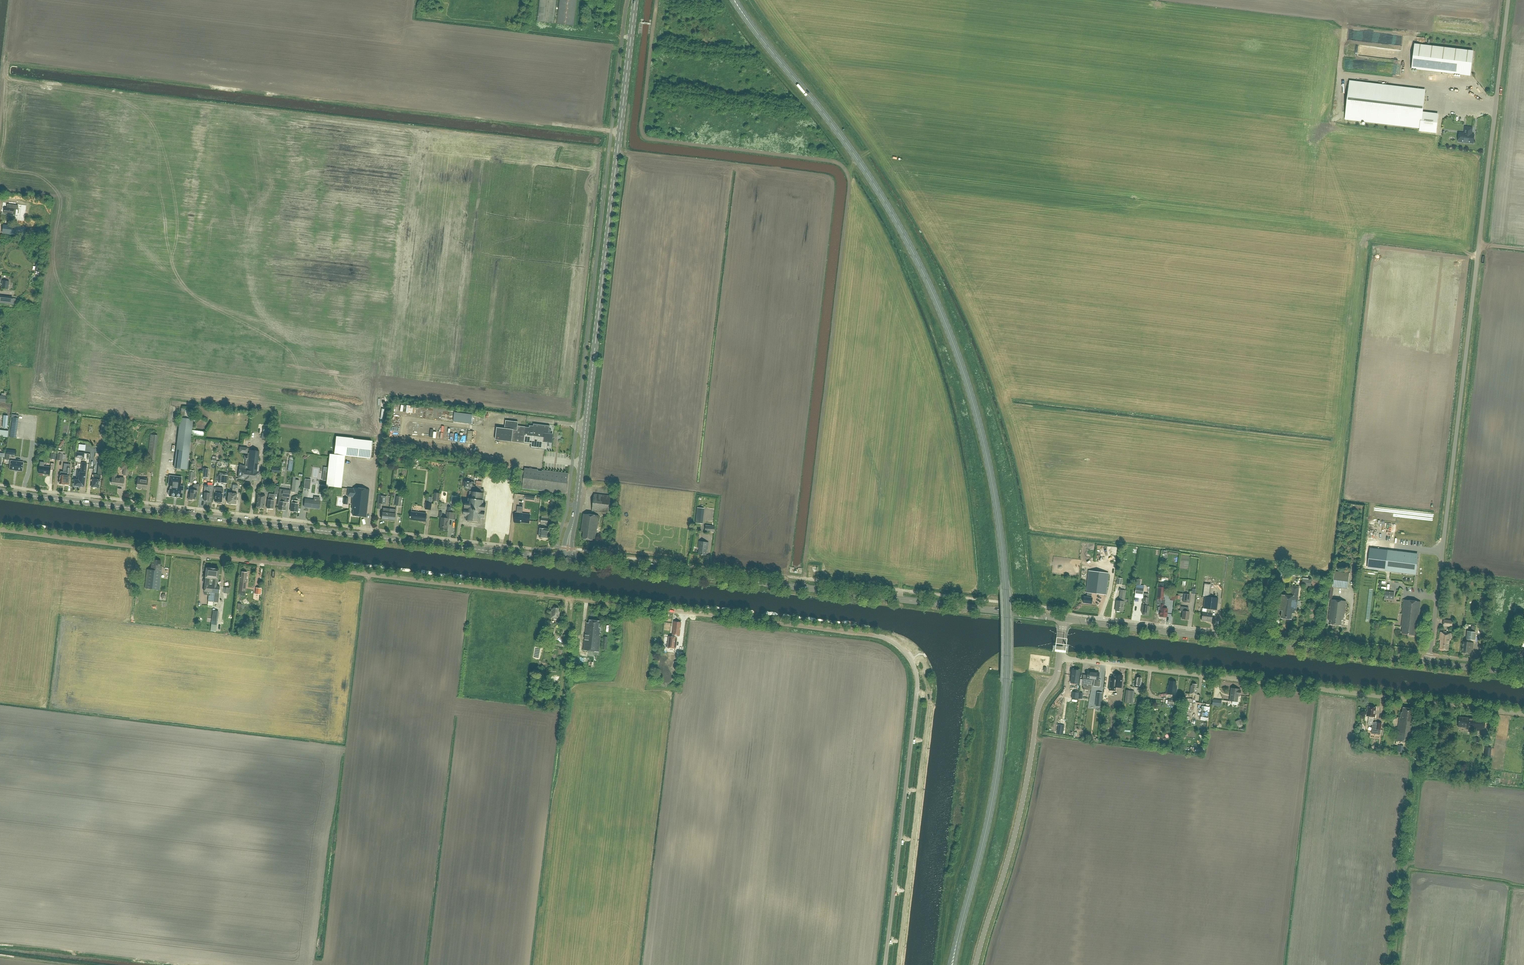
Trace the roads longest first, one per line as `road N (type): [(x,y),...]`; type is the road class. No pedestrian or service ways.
road 1 (unclassified): [(884,964),(917,691),(912,662),(886,638),(0,530)]
road 2 (secondary): [(951,964),(986,830),(1005,707),(1005,589),(988,460),(952,339),(892,214),(734,0)]
road 3 (unclassified): [(1429,662),(1509,0)]
road 4 (track): [(787,577),(833,179),(618,151)]
road 5 (tertiary): [(563,558),(0,491)]
road 6 (tertiary): [(574,519),(635,0)]
road 7 (tertiary): [(1064,619),(570,559)]
road 8 (unclassified): [(1523,713),(1059,659)]
road 9 (tertiary): [(1429,662),(1064,619)]
road 10 (unclassified): [(975,964),(1018,820),(1040,704),(1059,659)]

